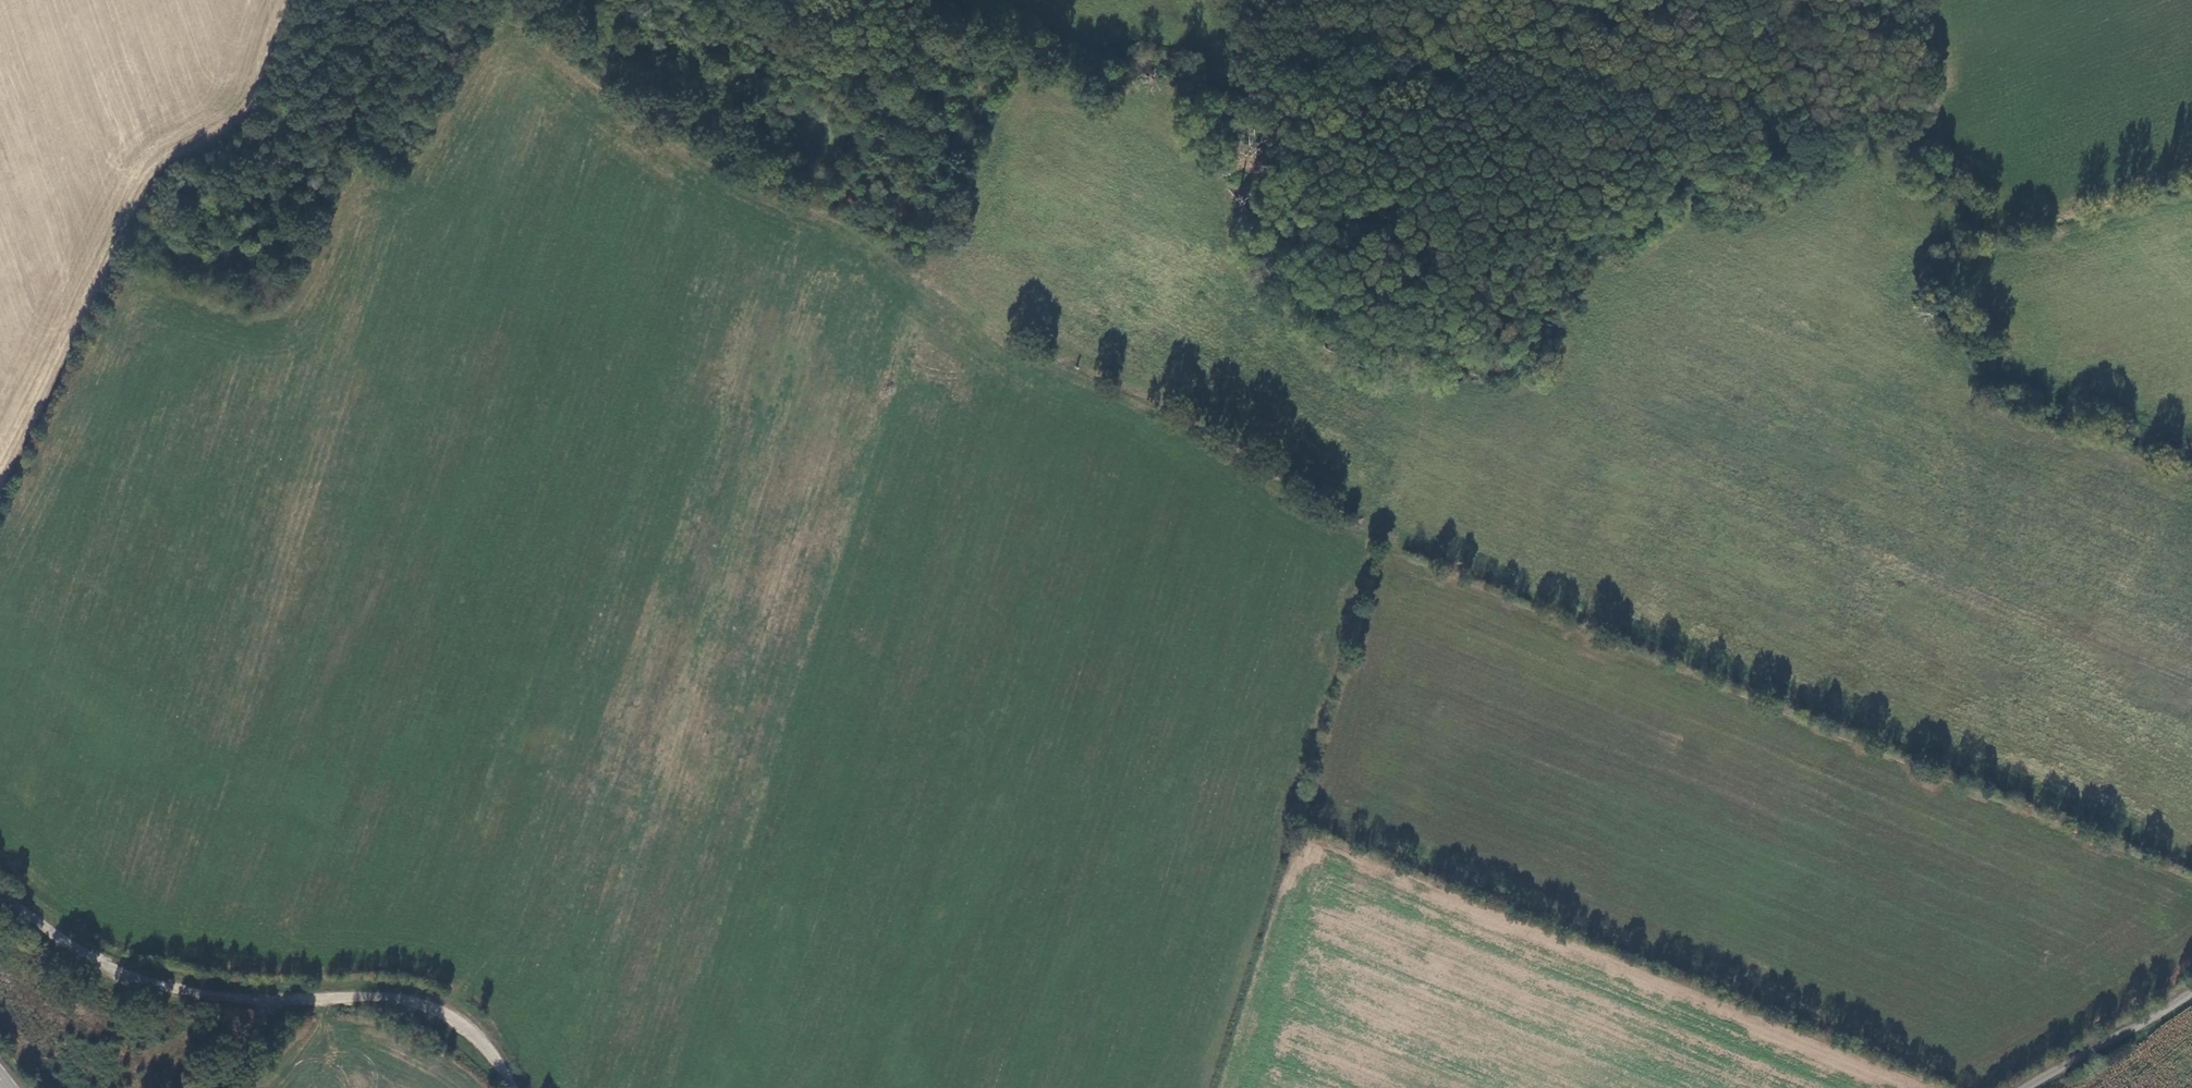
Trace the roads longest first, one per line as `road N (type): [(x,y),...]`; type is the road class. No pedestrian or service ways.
road 1 (unclassified): [(513,1087),(461,1023),(429,1008),(381,995),(275,1000),(168,989),(76,953),(0,896)]
road 2 (unclassified): [(2191,990),(2025,1087)]

